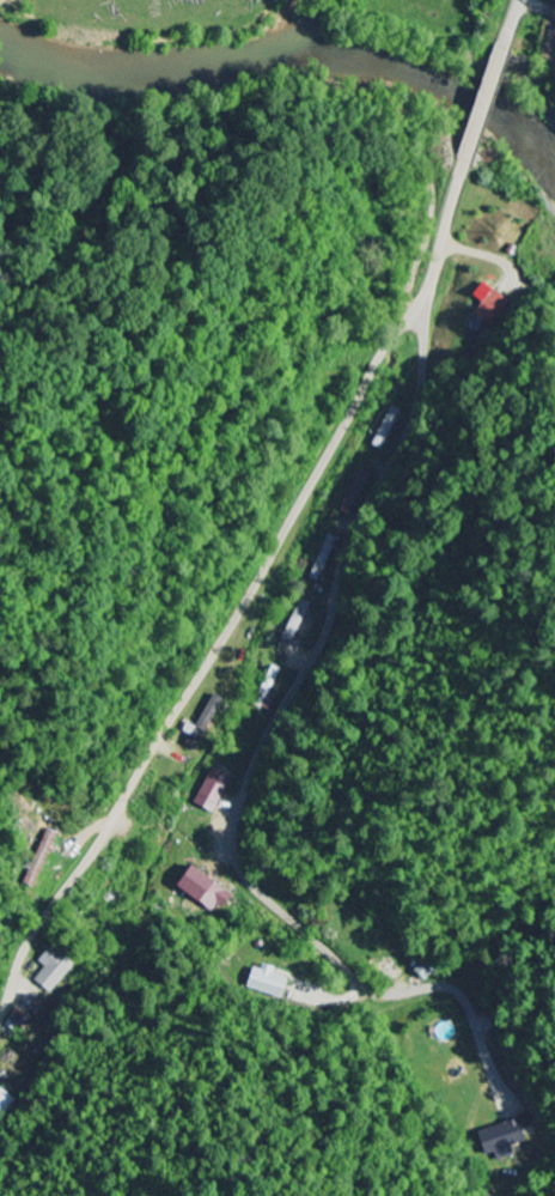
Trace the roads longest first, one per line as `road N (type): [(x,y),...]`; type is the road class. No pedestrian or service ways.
road 1 (residential): [(0,1023),(38,929),(238,620),(376,366),(425,297),(466,163)]
road 2 (residential): [(425,297),(398,472),(344,561),(325,645),(236,831),(239,868),(282,923)]
road 3 (residential): [(466,163),(502,47)]

